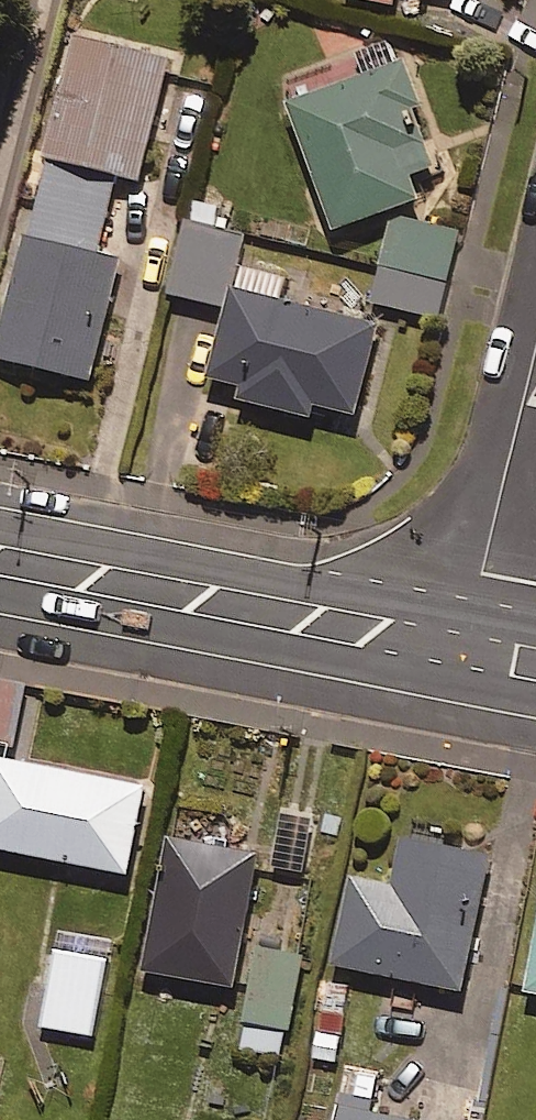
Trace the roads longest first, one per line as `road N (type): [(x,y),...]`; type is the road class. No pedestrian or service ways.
road 1 (secondary): [(472,636),(373,634),(0,560)]
road 2 (residential): [(535,358),(472,636)]

